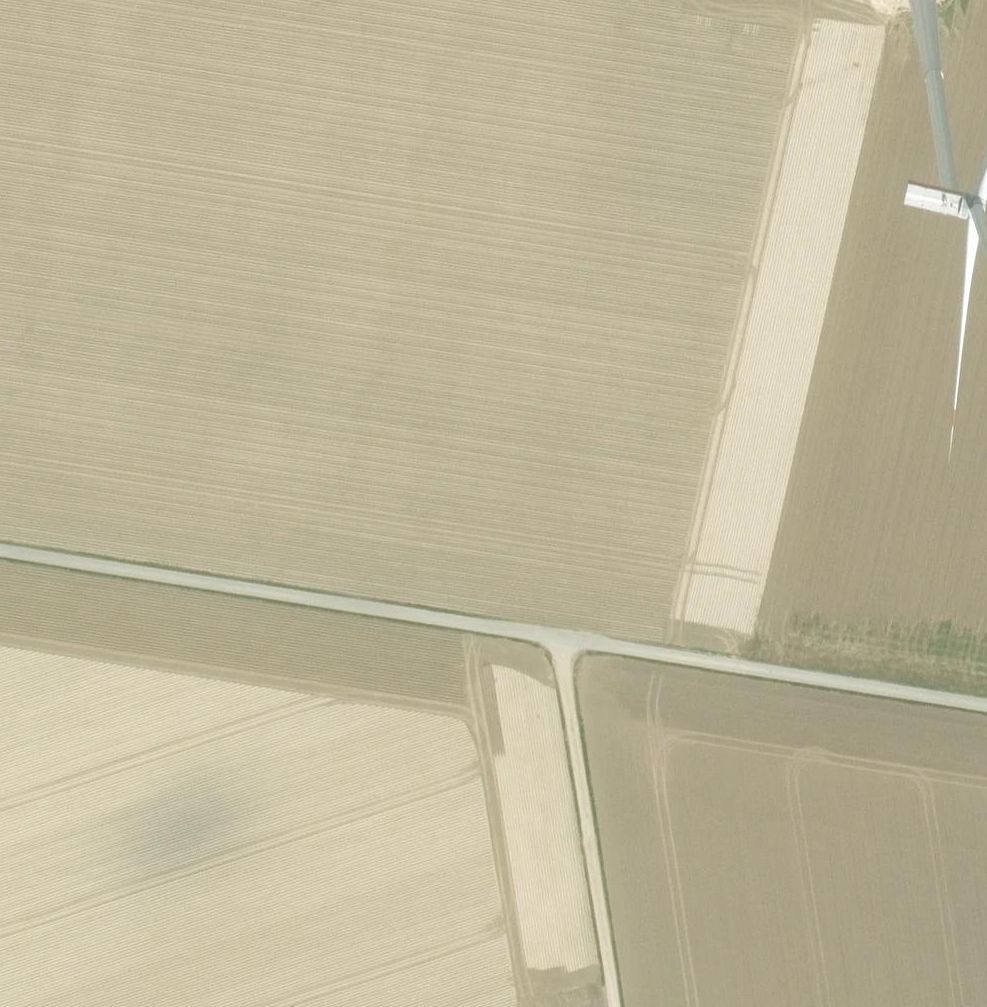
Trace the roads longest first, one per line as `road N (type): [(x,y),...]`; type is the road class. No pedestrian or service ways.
road 1 (track): [(0,552),(986,703)]
road 2 (track): [(563,641),(610,1006)]

